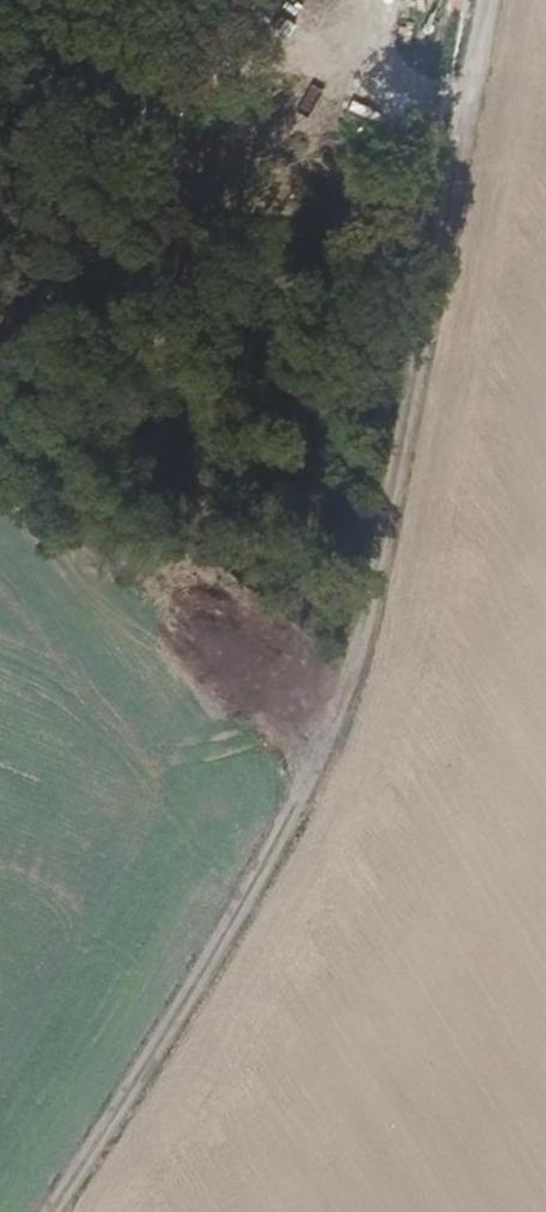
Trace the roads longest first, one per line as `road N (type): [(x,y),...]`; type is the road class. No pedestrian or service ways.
road 1 (track): [(479,0),(362,581),(327,707),(285,805),(147,1042),(36,1211)]

